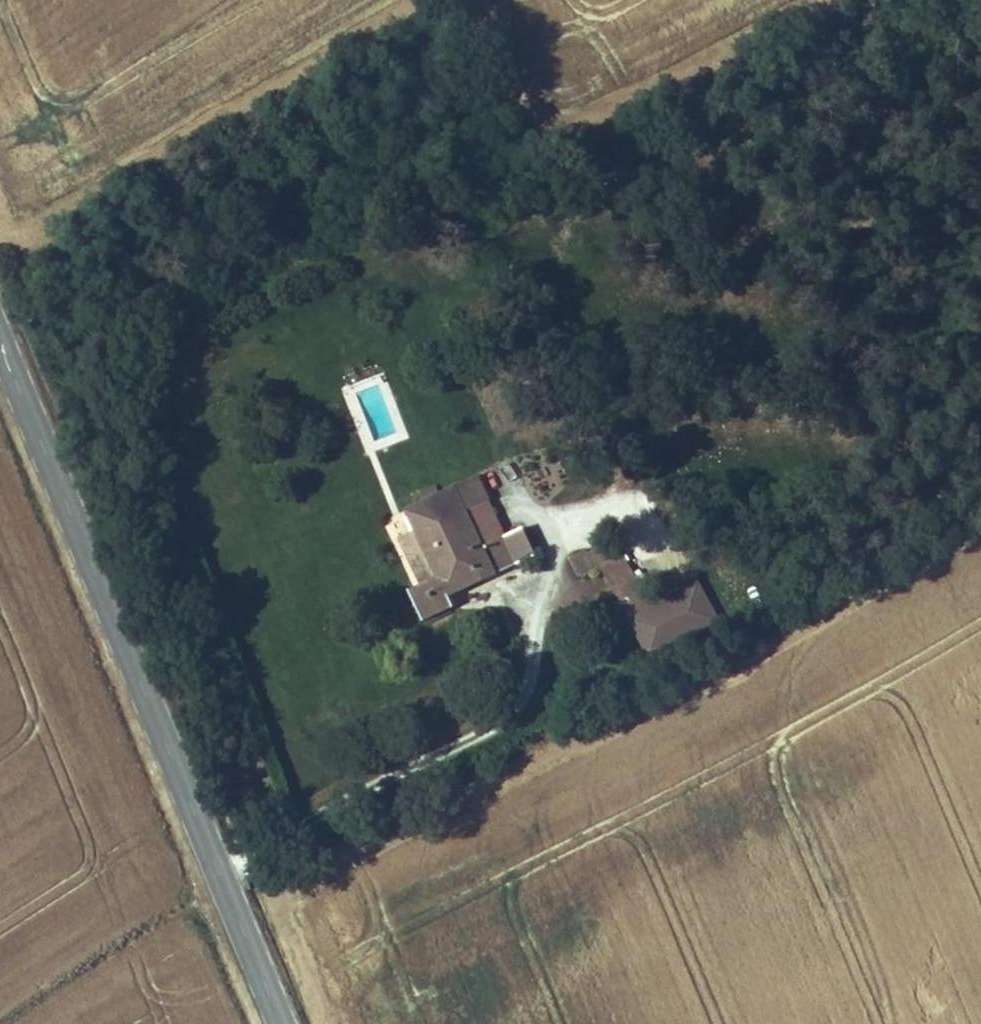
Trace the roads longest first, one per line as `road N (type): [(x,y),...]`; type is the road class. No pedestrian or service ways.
road 1 (primary): [(0,314),(271,1023)]

